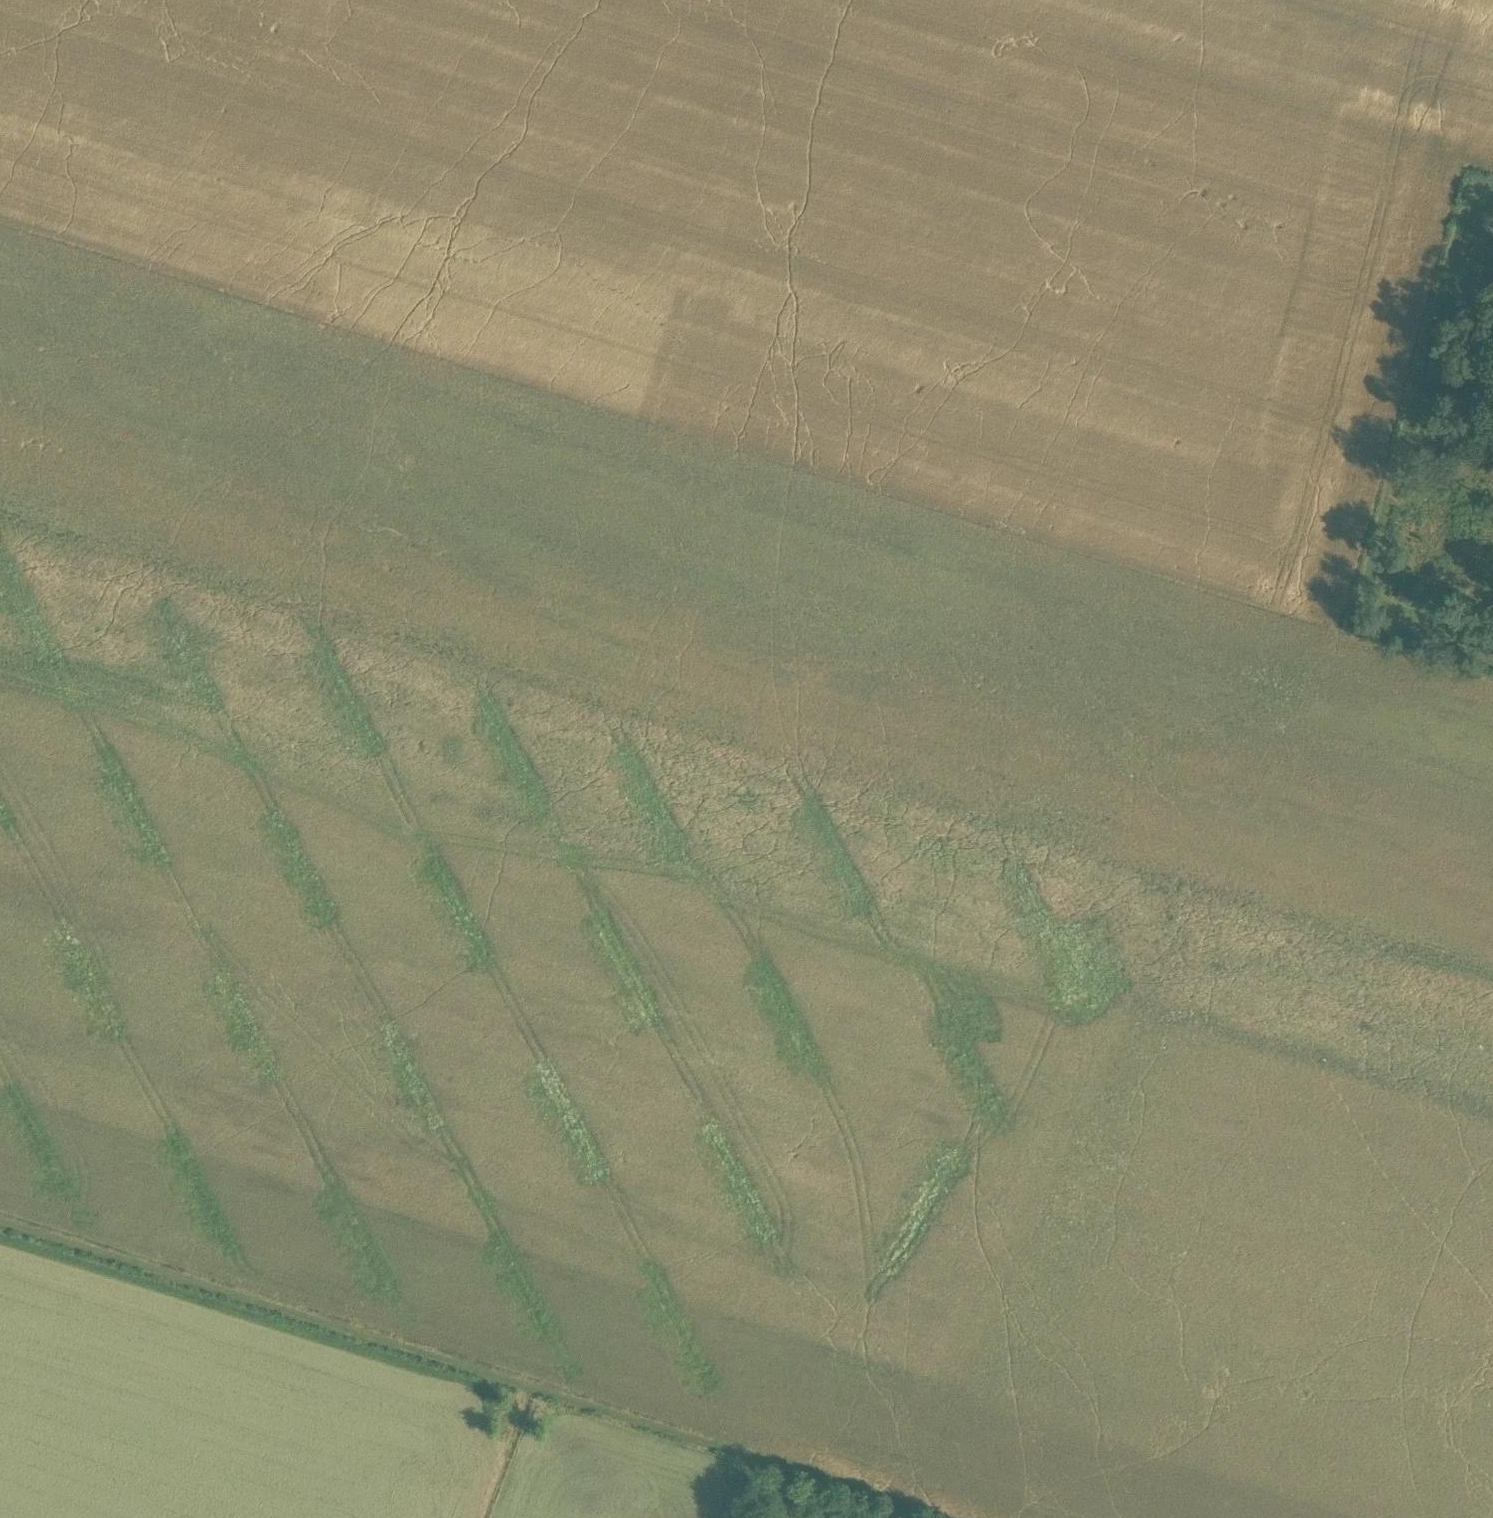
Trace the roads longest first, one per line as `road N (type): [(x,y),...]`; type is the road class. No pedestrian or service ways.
road 1 (track): [(0,1222),(935,1517)]

